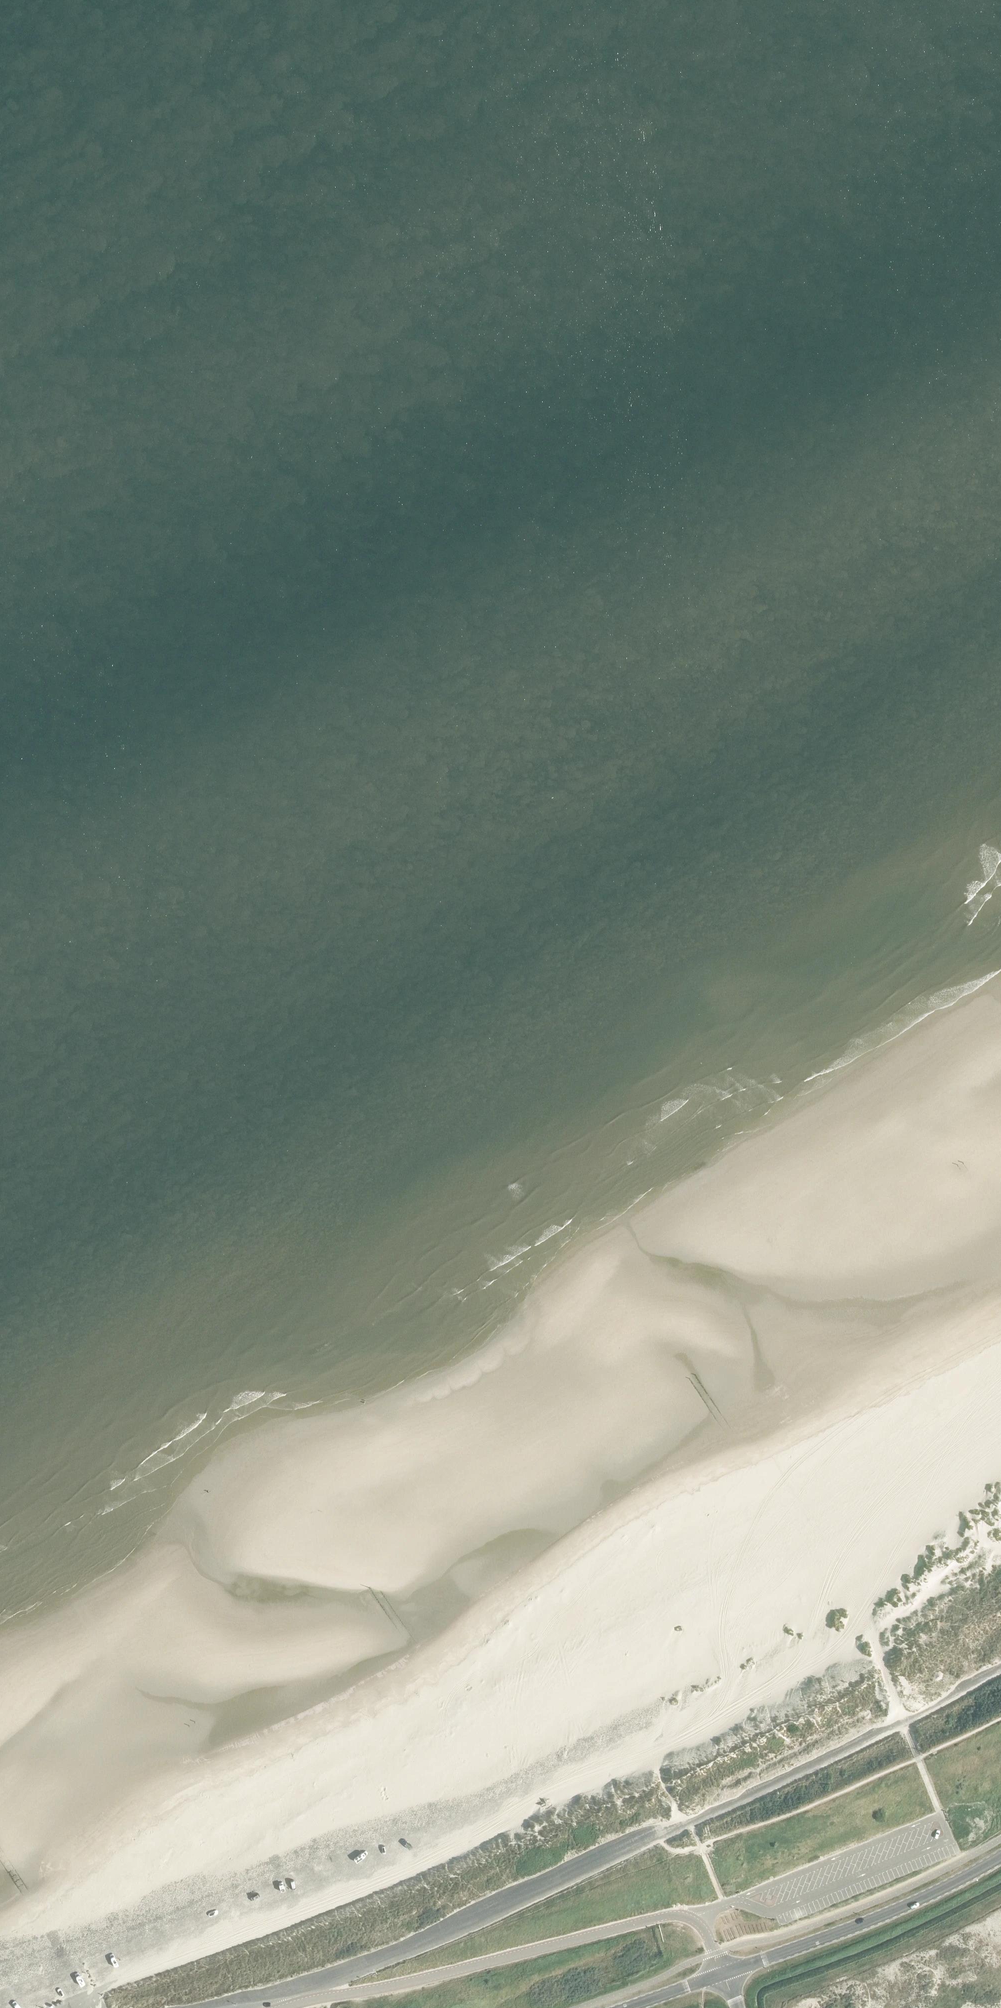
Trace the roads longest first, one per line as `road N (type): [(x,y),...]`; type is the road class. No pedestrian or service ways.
road 1 (unclassified): [(724,1973),(706,1928),(672,1915),(282,2007)]
road 2 (secondary): [(724,1973),(925,1897),(1000,1856)]

